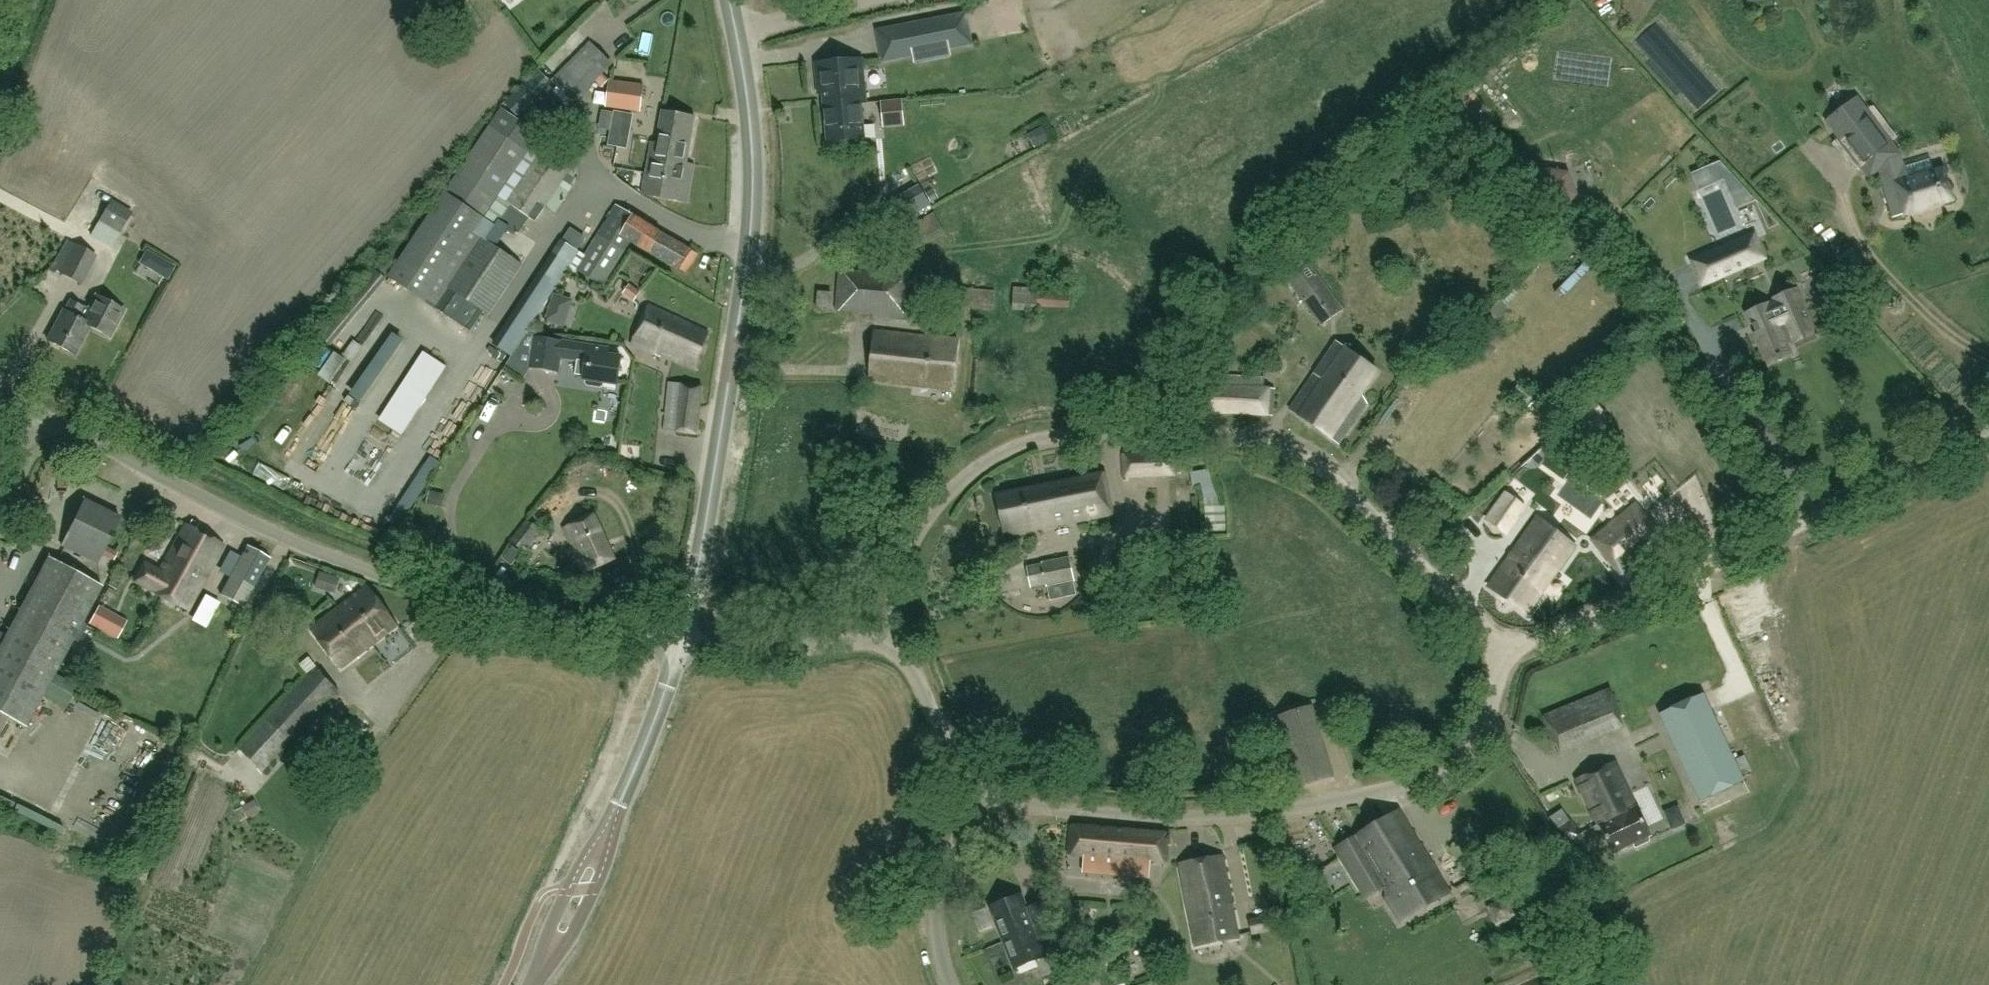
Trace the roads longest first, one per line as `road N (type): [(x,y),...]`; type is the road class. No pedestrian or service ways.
road 1 (unclassified): [(1508,654),(1333,475),(1304,453),(1240,436),(1073,430),(1031,438),(982,462),(929,515),(905,556),(892,593),(893,633)]
road 2 (unclassified): [(682,642),(476,605),(322,554),(29,408)]
road 3 (tertiary): [(682,642),(756,186),(732,0)]
road 4 (unclassified): [(982,781),(1011,799),(1135,816),(1233,819),(1364,797),(1463,755),(1490,717),(1508,654)]
road 5 (unclassified): [(1508,654),(1779,538),(1988,431)]
road 6 (tertiary): [(533,984),(682,642)]
road 7 (unclassified): [(953,984),(940,942),(936,881),(982,781)]
road 8 (unclassified): [(682,642),(795,649),(893,633)]
road 9 (unclassified): [(982,781),(955,755),(893,633)]

